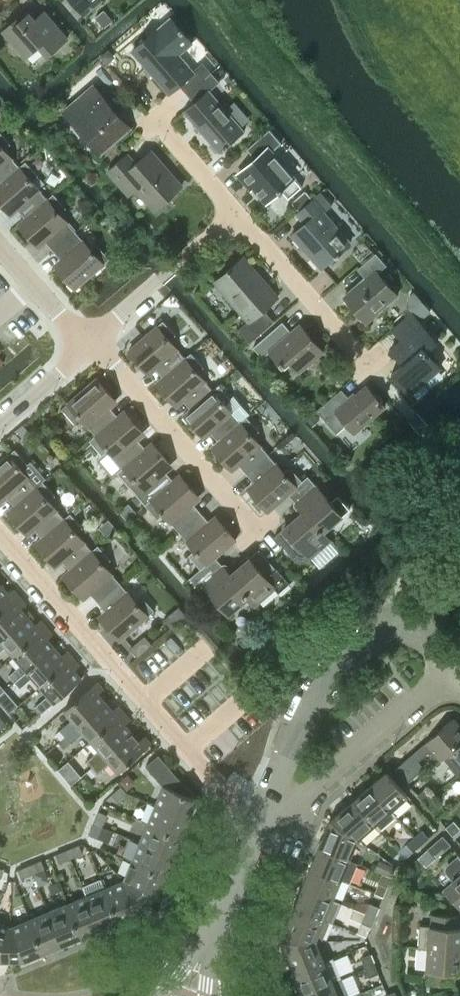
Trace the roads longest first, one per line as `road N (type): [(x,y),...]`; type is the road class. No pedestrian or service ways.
road 1 (residential): [(255,820),(0,535)]
road 2 (residential): [(454,672),(414,630),(390,616),(377,619),(288,746),(255,820)]
road 3 (residential): [(257,529),(85,340)]
road 4 (residential): [(255,820),(306,796),(454,672)]
road 5 (residential): [(374,370),(233,212)]
road 6 (residential): [(85,340),(233,212)]
road 7 (residential): [(85,340),(0,244)]
road 8 (residential): [(233,212),(155,120)]

